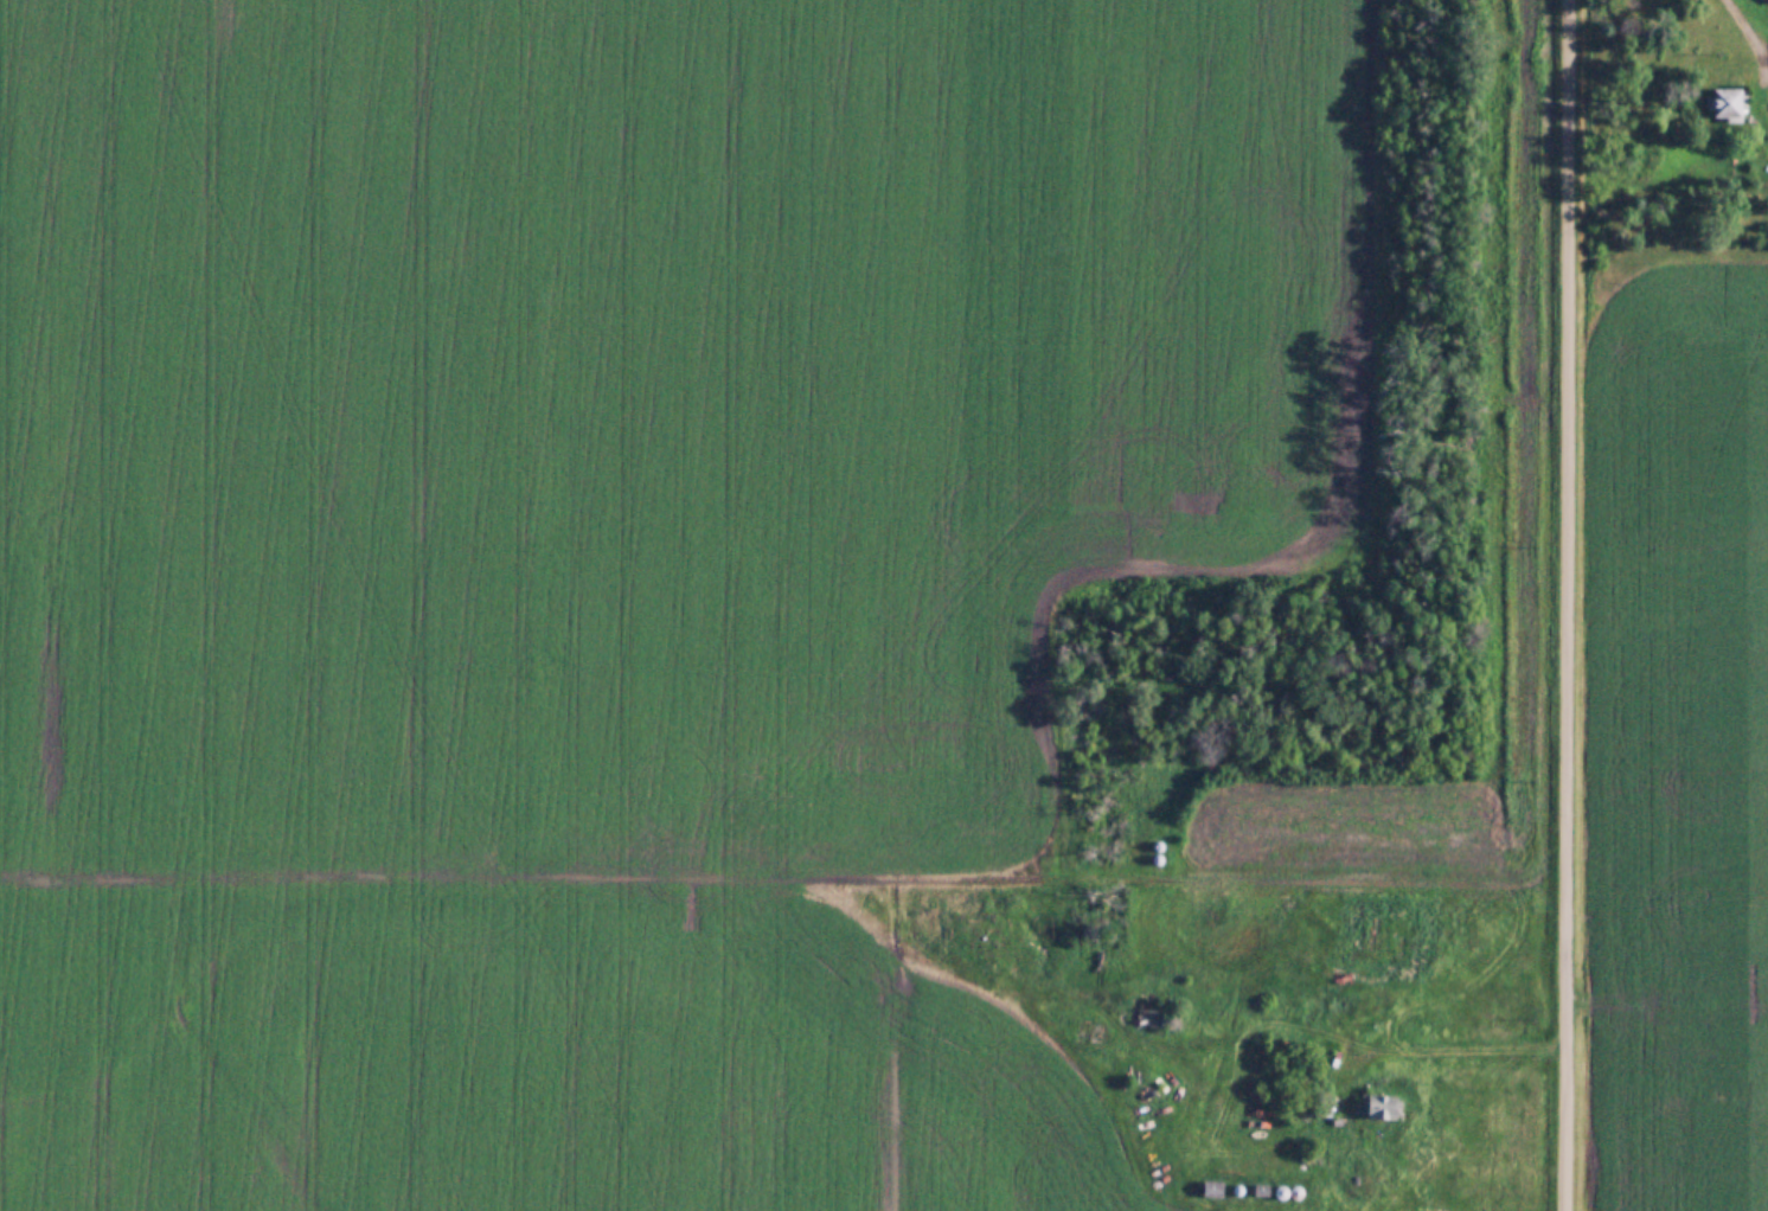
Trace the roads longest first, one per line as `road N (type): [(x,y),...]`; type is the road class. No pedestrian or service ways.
road 1 (track): [(1566,1210),(1568,1039)]

